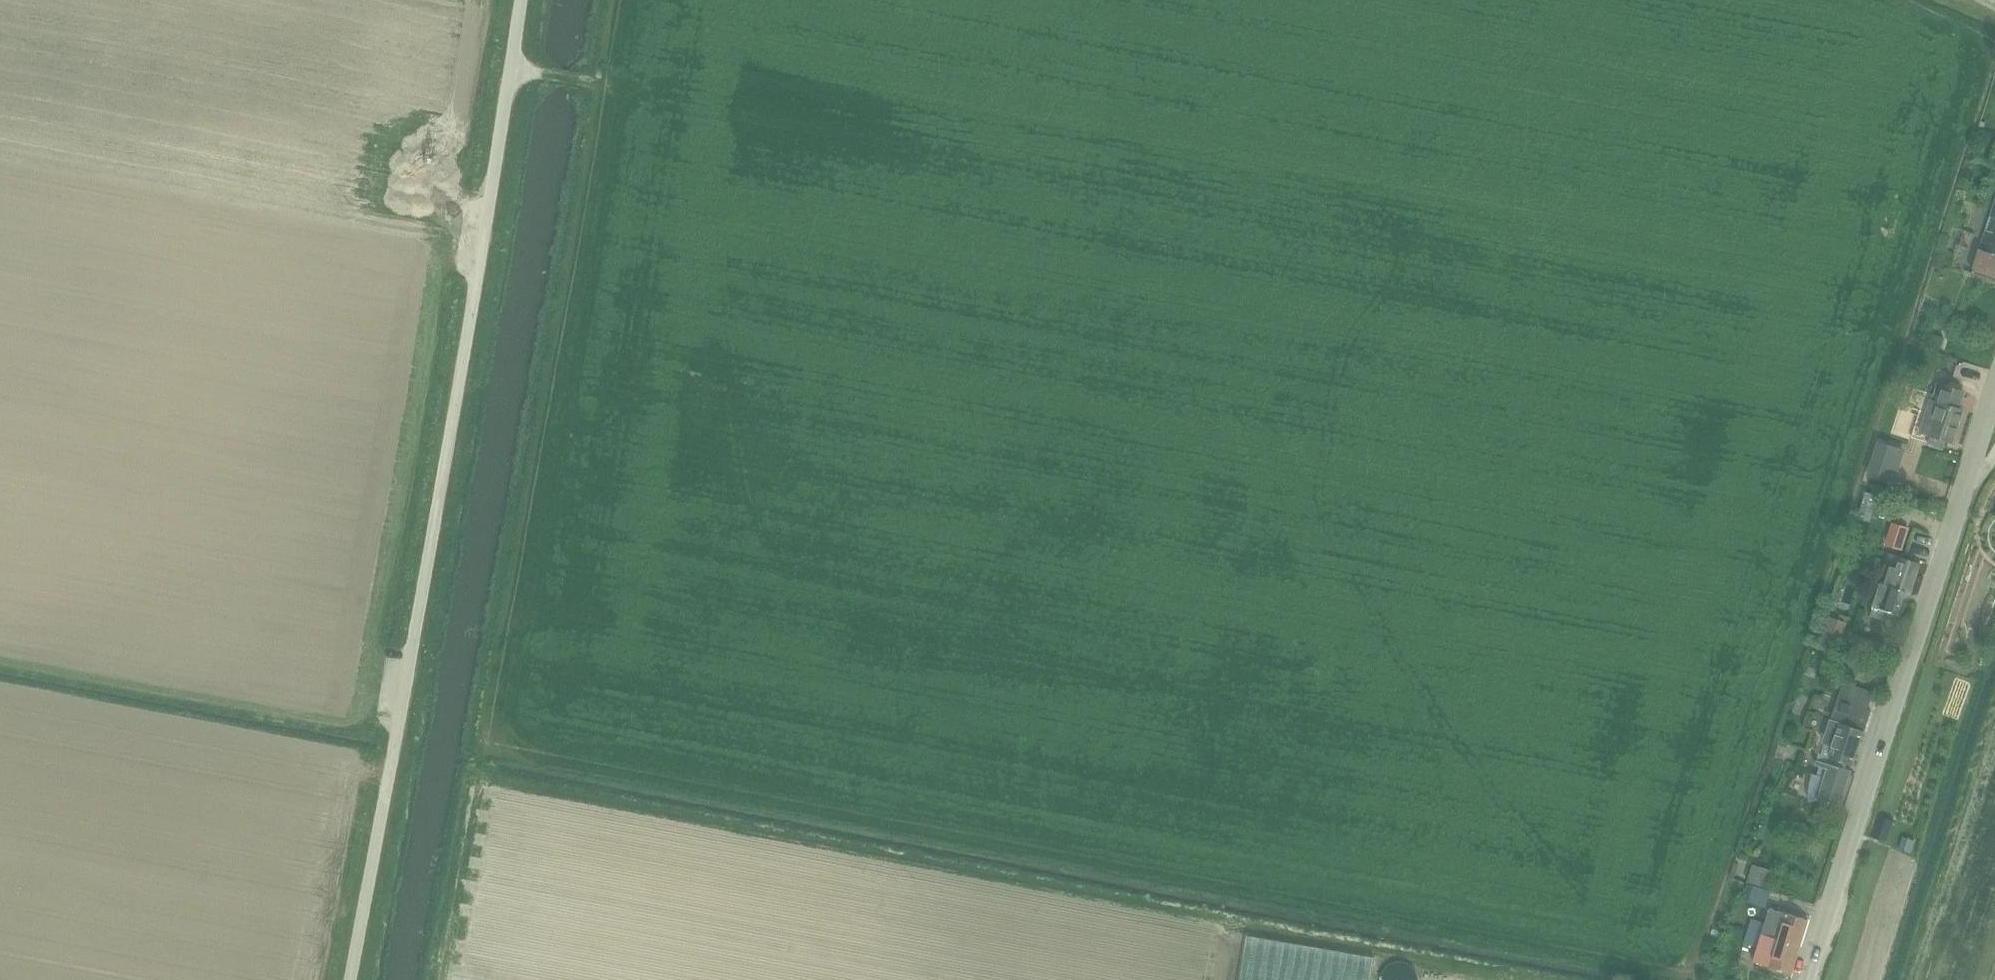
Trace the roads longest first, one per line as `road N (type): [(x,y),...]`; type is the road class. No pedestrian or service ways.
road 1 (unclassified): [(350,979),(521,0)]
road 2 (unclassified): [(1808,979),(1994,395)]

